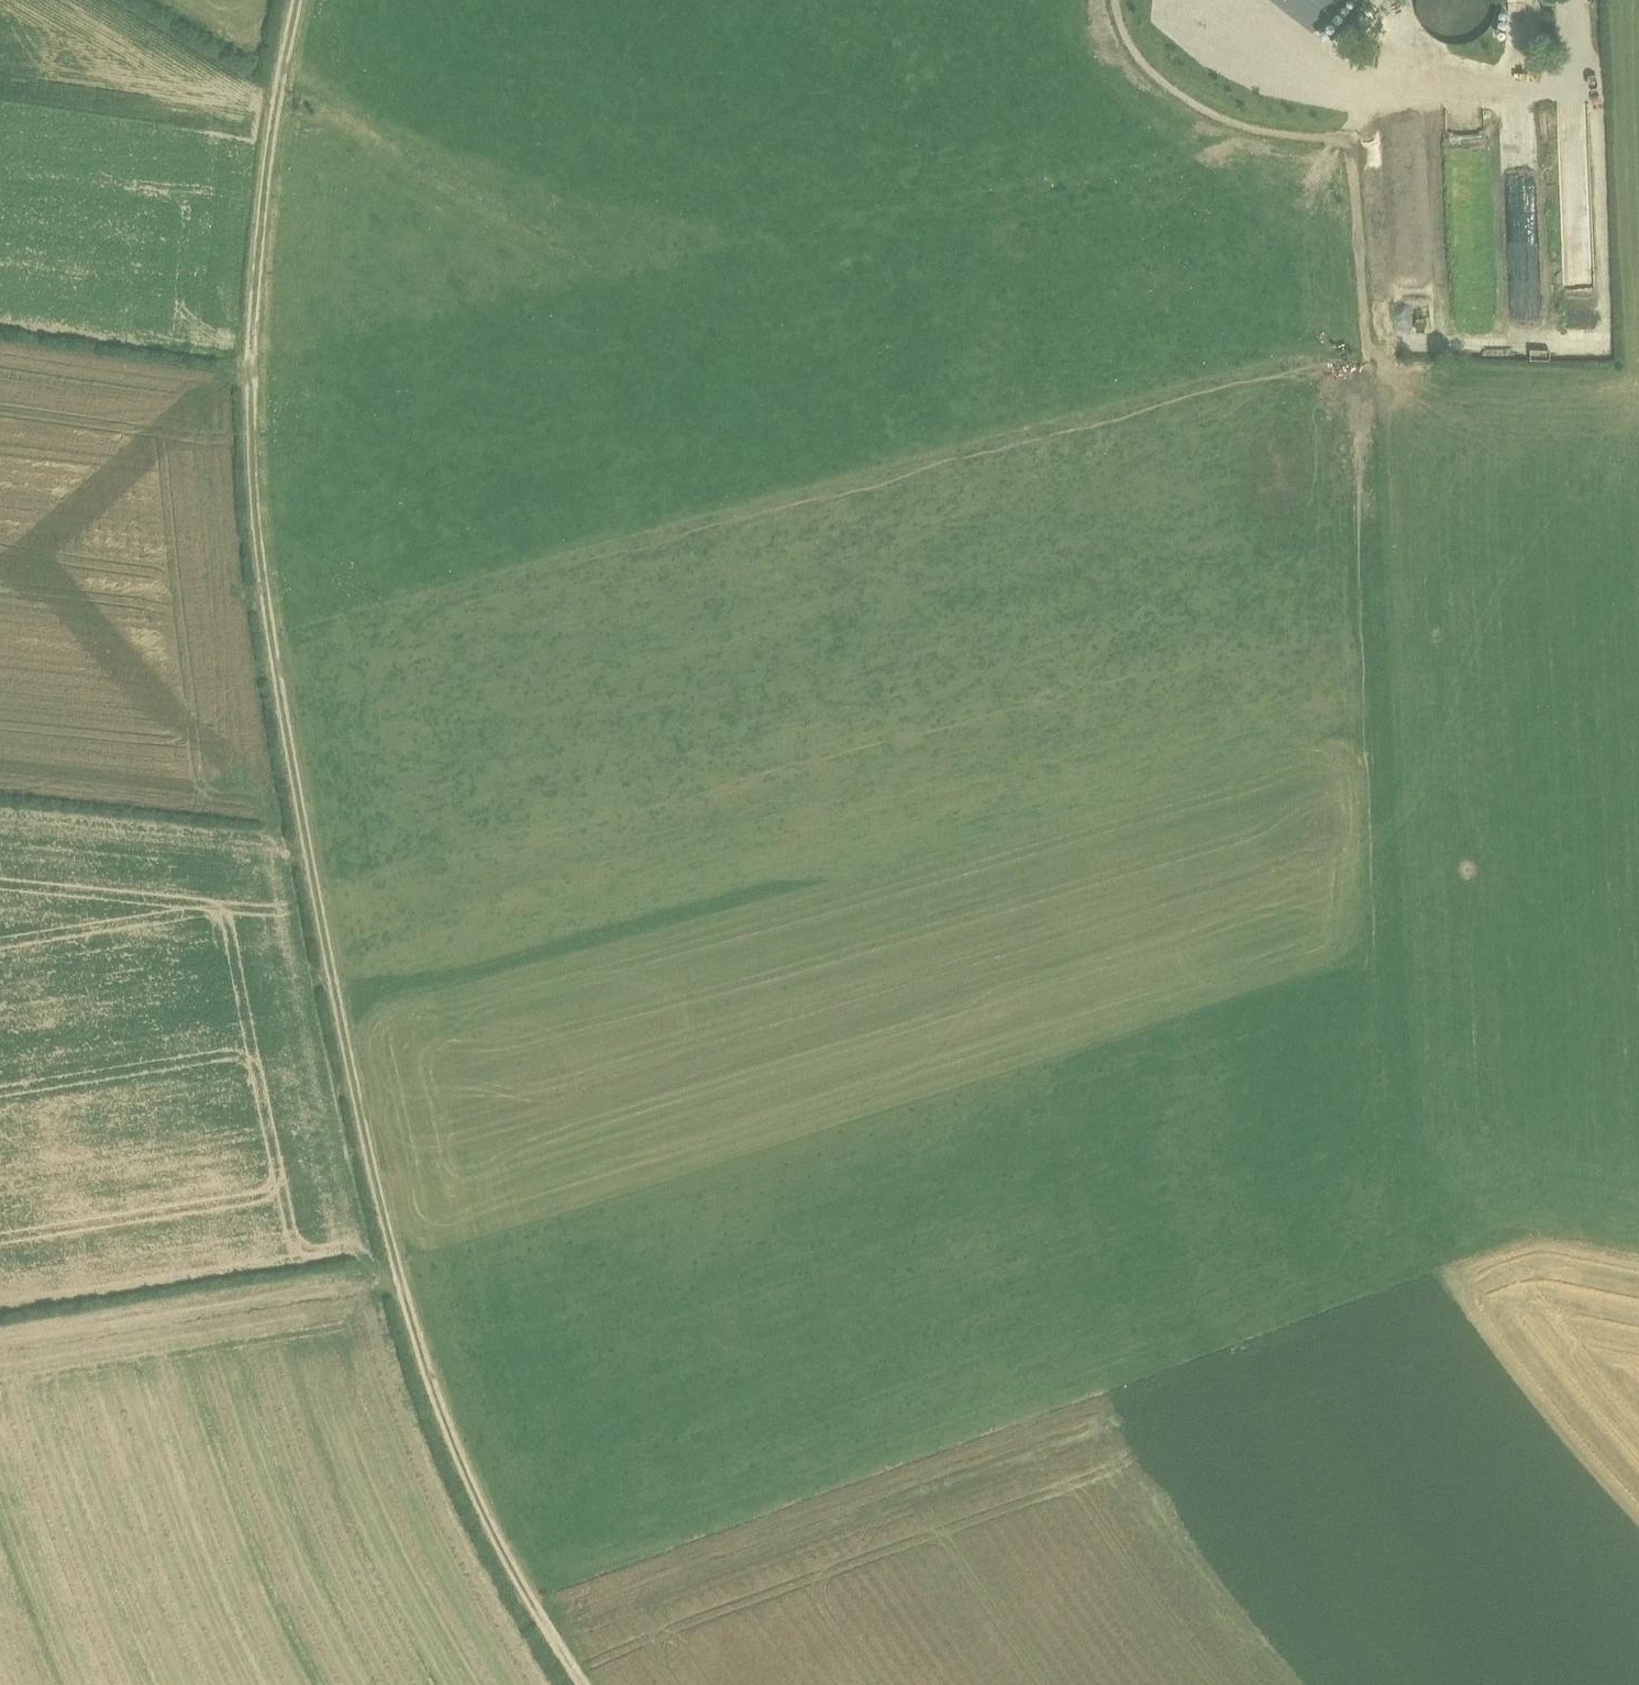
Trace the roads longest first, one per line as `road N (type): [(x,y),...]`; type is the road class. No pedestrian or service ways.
road 1 (track): [(295,0),(251,286),(258,569),(289,753),(404,1293),(451,1438),(544,1630),(582,1684)]

